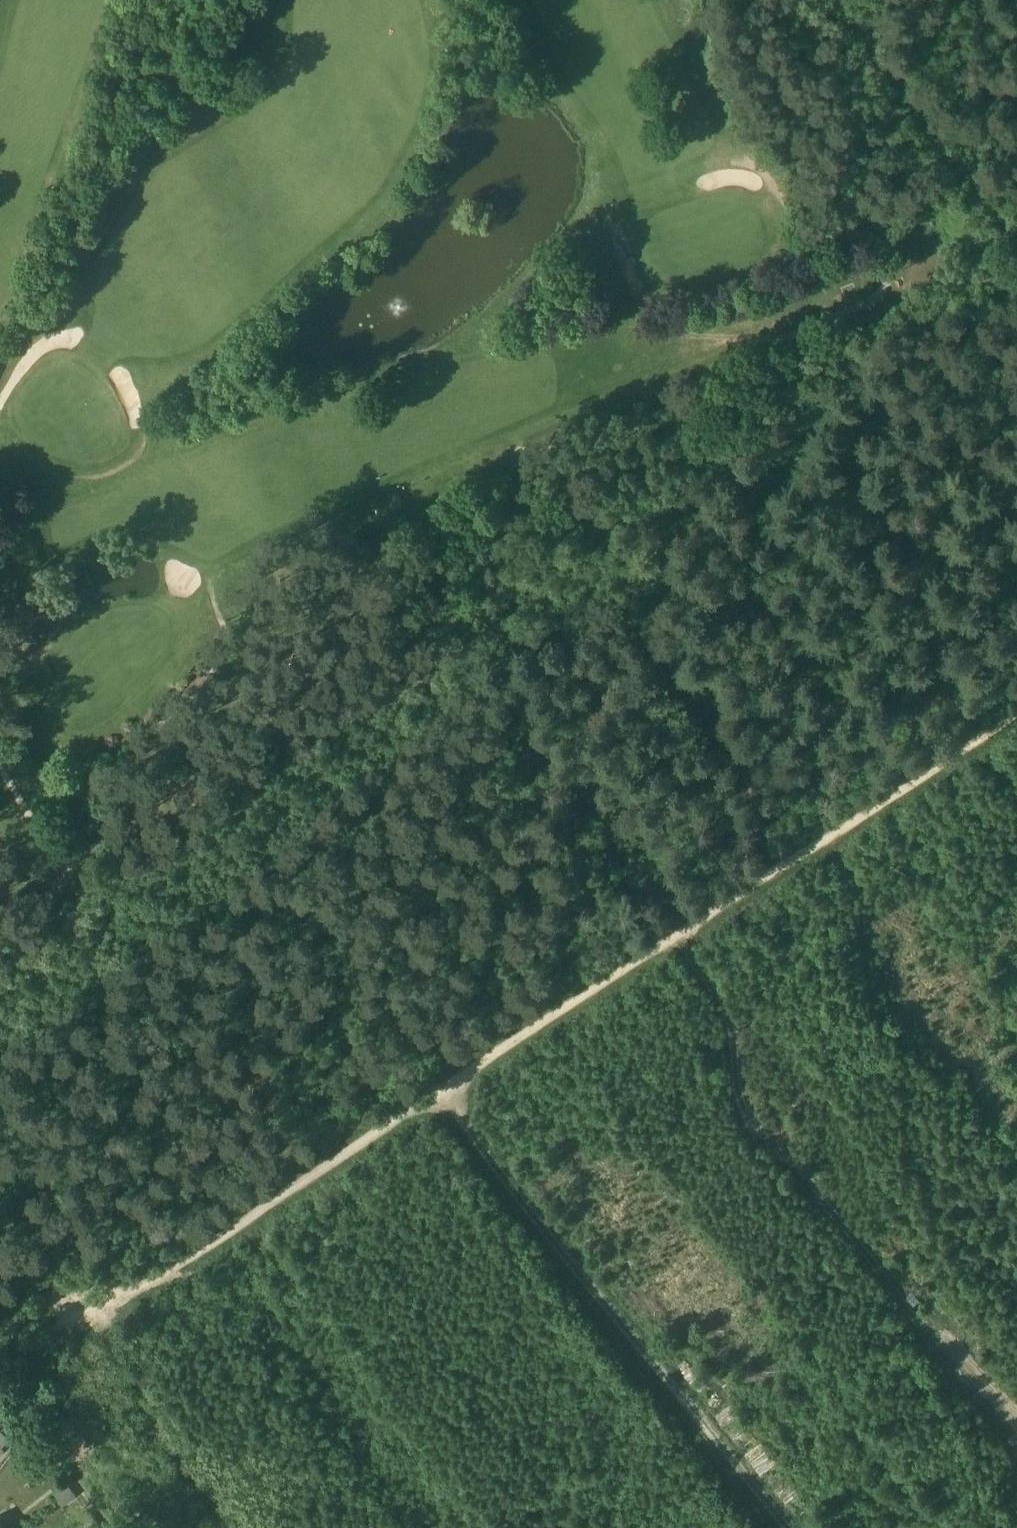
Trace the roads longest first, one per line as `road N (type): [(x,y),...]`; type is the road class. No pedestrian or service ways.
road 1 (track): [(1016,714),(445,1093)]
road 2 (track): [(1016,239),(836,0)]

